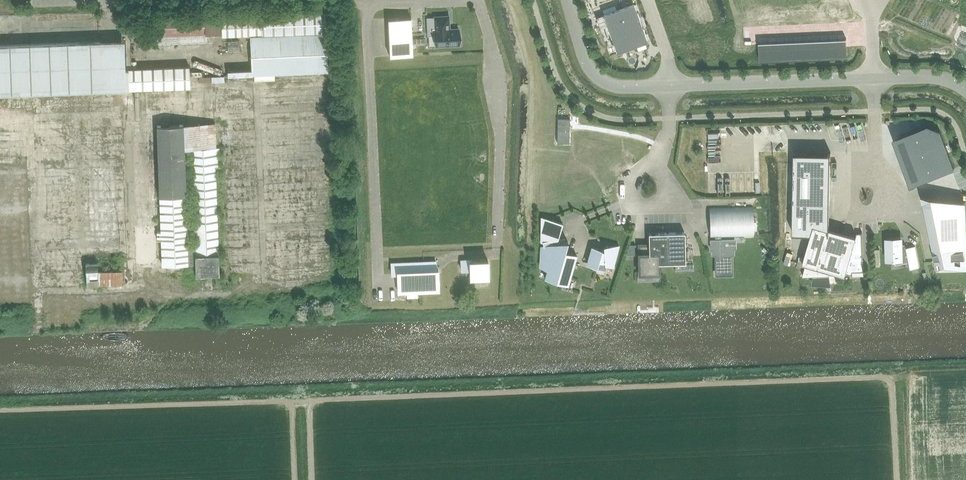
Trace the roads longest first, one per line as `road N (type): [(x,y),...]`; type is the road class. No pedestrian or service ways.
road 1 (unclassified): [(965,91),(922,77),(618,87),(588,66),(567,0)]

